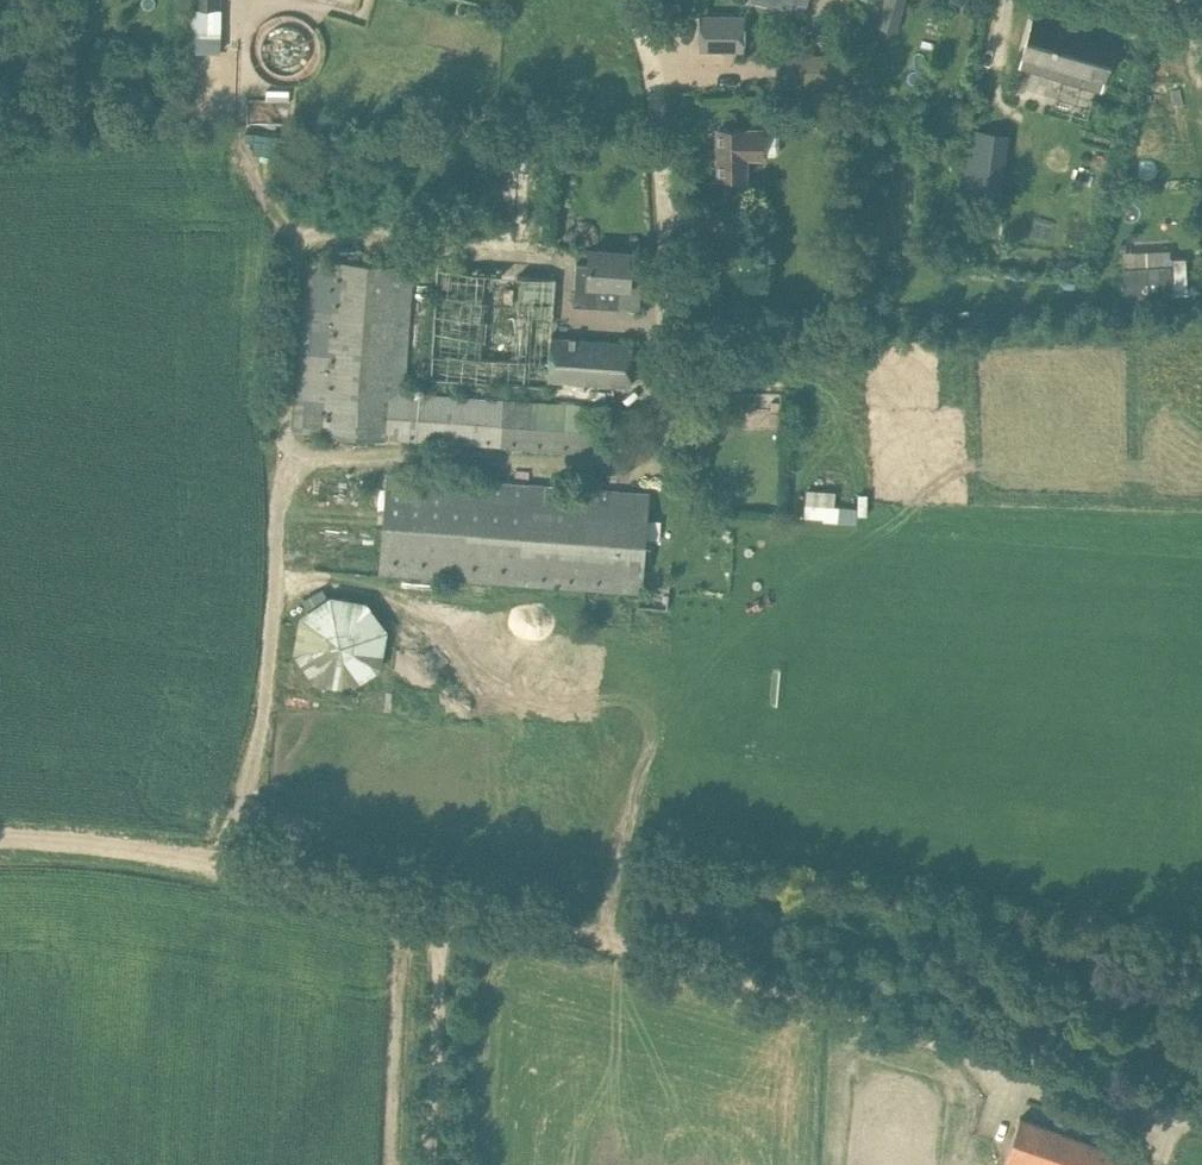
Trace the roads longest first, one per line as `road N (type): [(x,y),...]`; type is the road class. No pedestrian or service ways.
road 1 (track): [(940,1037),(550,926),(221,861),(0,834)]
road 2 (residential): [(1201,1112),(940,1037)]
road 3 (track): [(442,907),(429,1164)]

